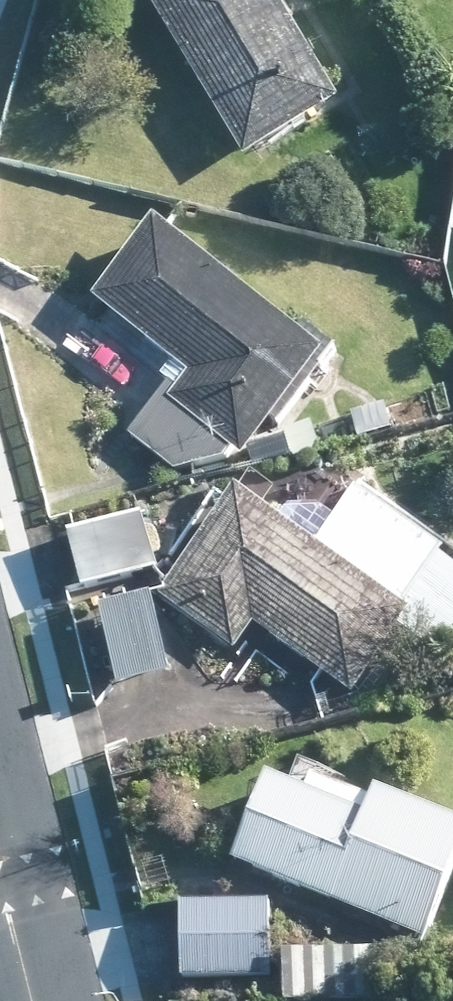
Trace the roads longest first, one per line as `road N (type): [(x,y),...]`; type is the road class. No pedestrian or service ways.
road 1 (residential): [(32,1000),(0,879)]

